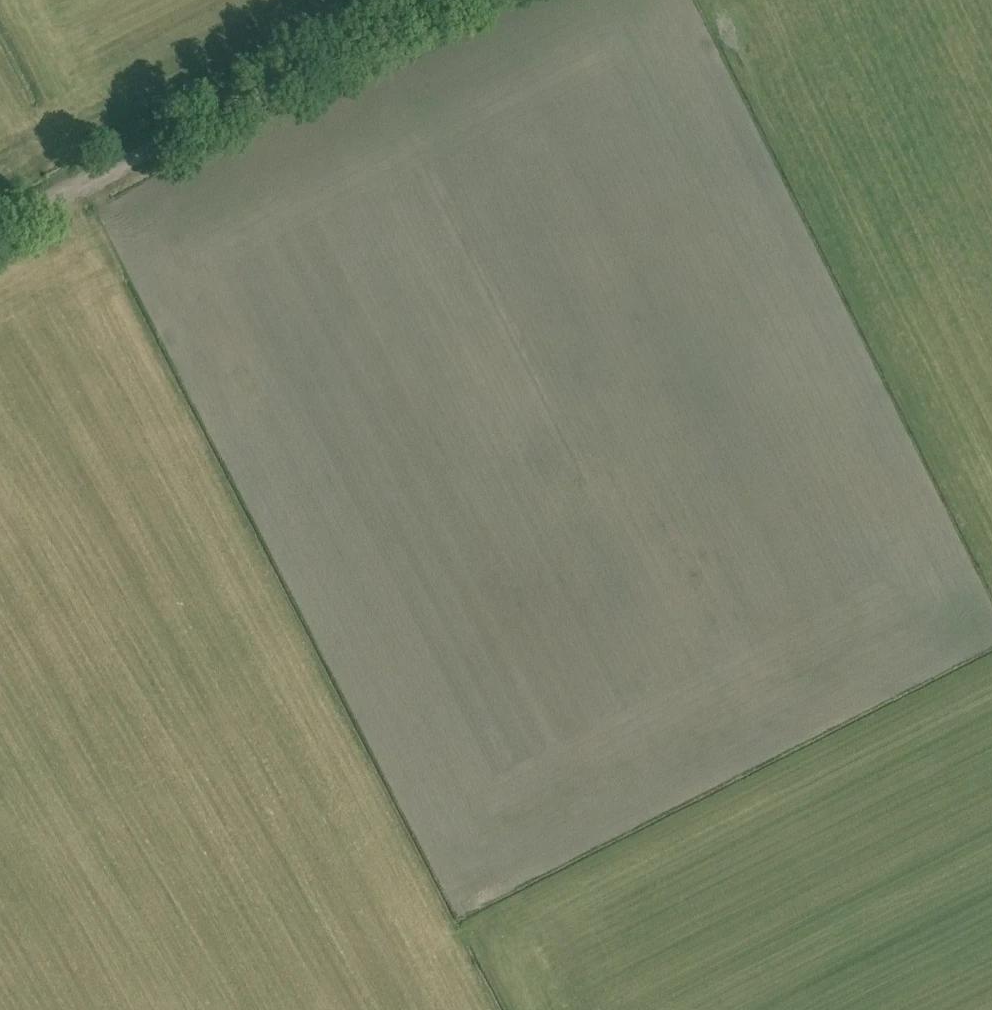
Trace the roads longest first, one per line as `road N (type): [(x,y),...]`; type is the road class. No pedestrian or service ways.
road 1 (track): [(0,230),(448,0)]

